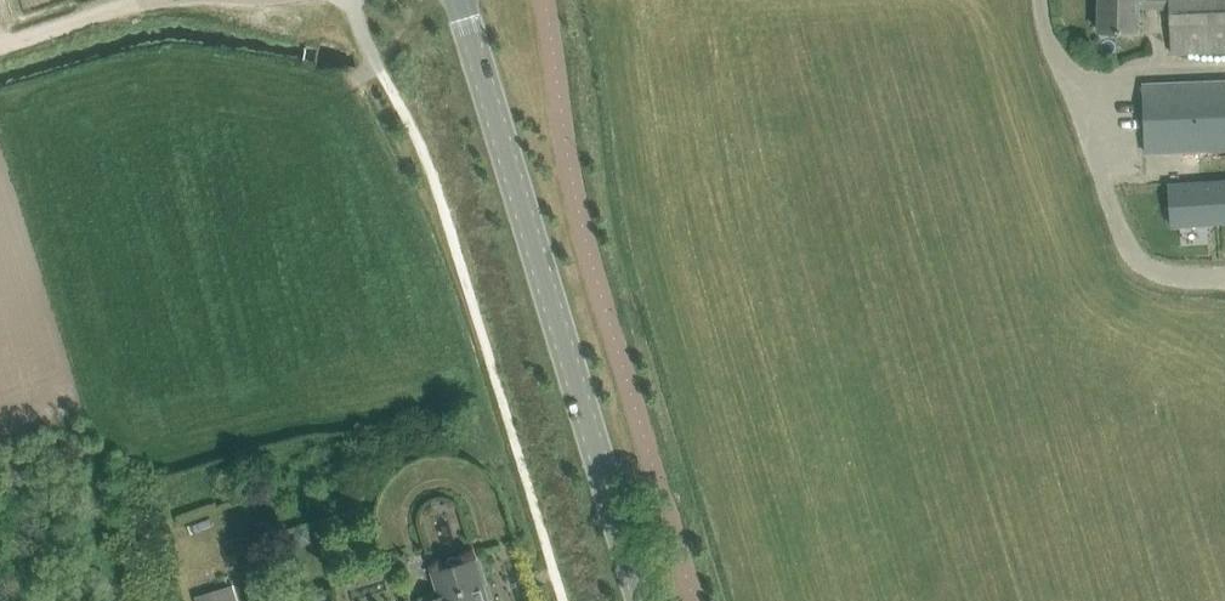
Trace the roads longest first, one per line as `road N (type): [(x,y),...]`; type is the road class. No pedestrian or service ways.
road 1 (tertiary): [(643,600),(460,0)]

